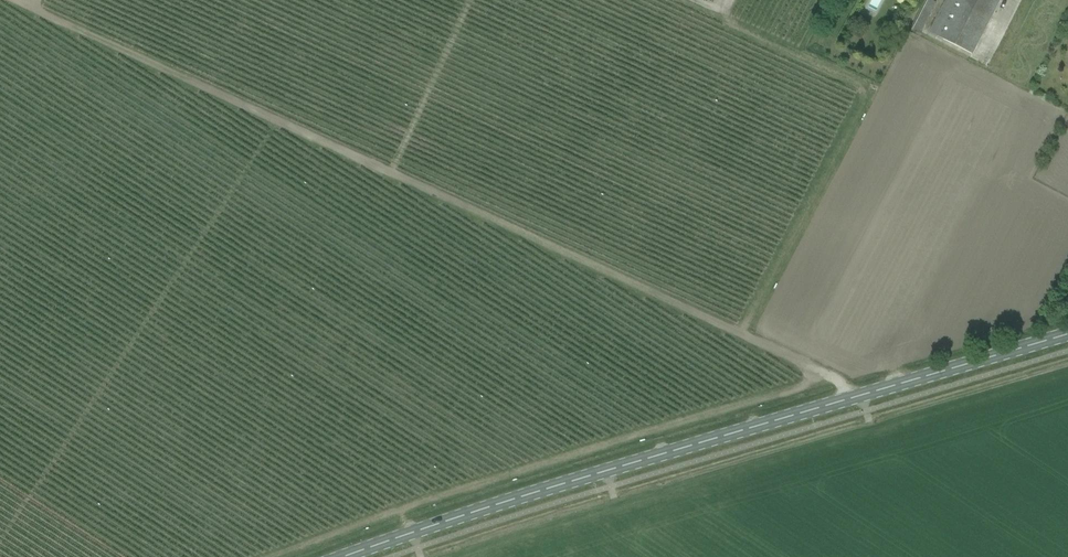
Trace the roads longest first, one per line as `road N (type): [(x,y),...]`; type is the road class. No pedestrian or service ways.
road 1 (track): [(34,0),(818,369),(854,398)]
road 2 (tertiary): [(344,556),(1067,335)]

